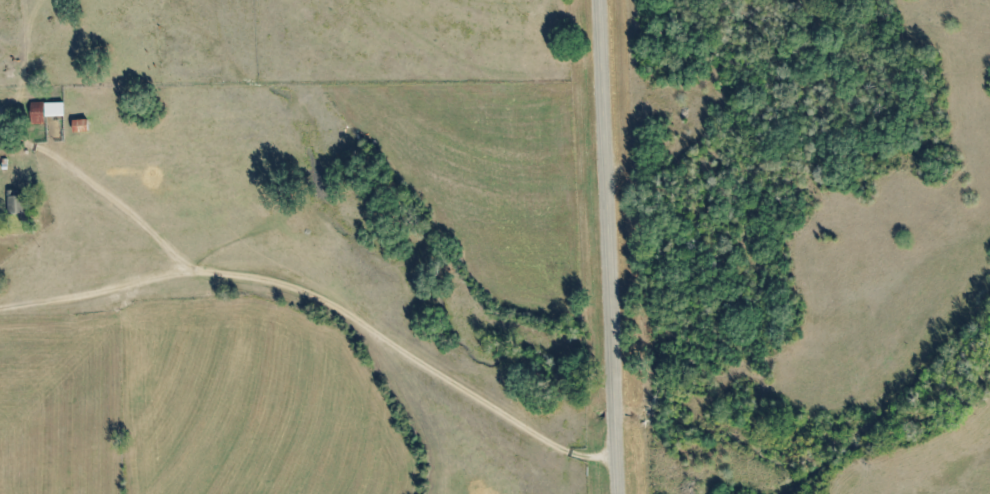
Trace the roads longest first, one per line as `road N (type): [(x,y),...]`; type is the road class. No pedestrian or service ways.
road 1 (track): [(616,455),(554,446),(302,291),(192,269),(94,185),(35,147)]
road 2 (secondary): [(617,493),(598,0)]
road 3 (track): [(0,309),(192,269)]

